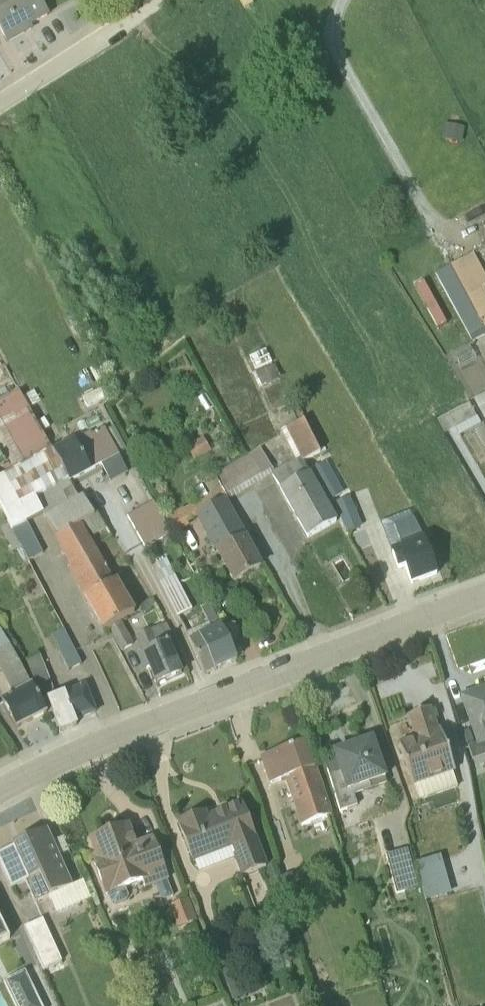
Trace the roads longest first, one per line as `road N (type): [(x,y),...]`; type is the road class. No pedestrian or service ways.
road 1 (tertiary): [(484,595),(58,761),(0,793)]
road 2 (track): [(343,0),(334,48),(429,214),(460,236)]
road 3 (residential): [(0,105),(133,19)]

